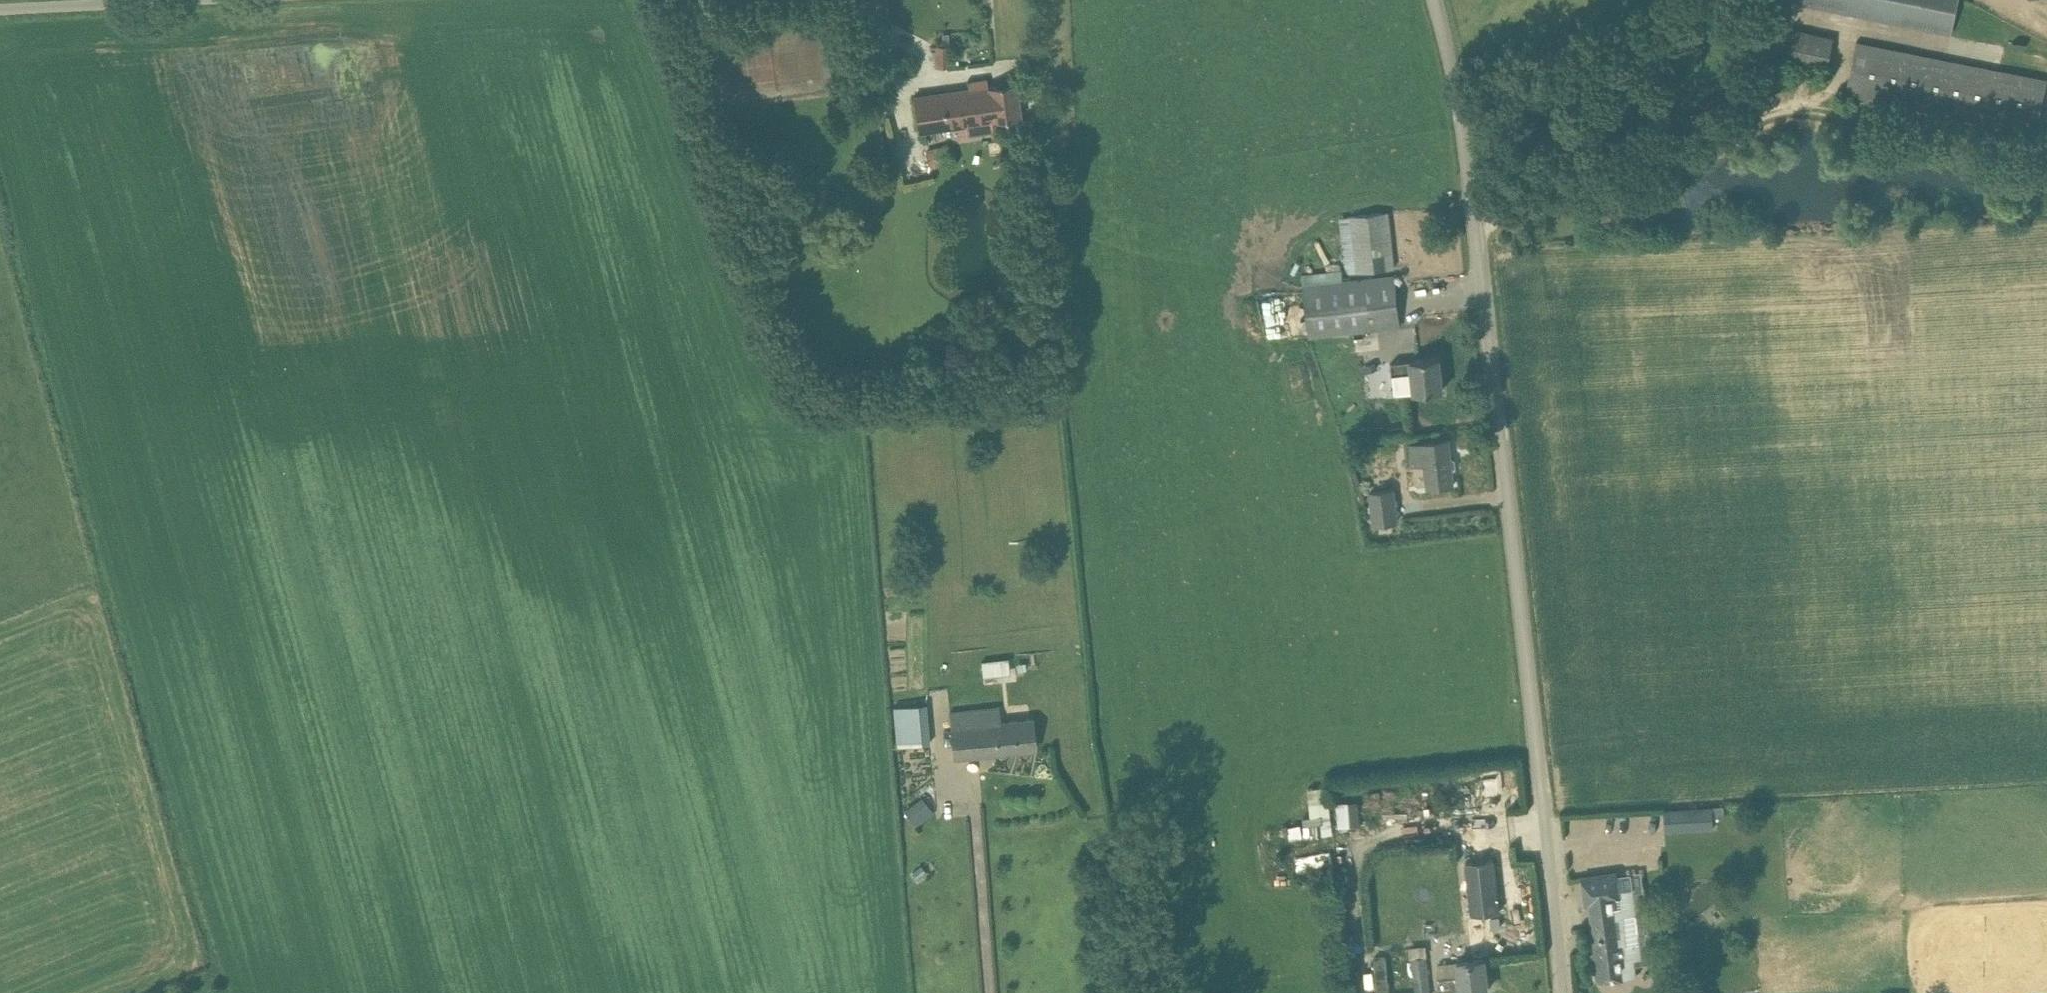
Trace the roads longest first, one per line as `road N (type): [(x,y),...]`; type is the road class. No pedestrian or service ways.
road 1 (unclassified): [(1569,992),(1476,226),(1426,0)]

